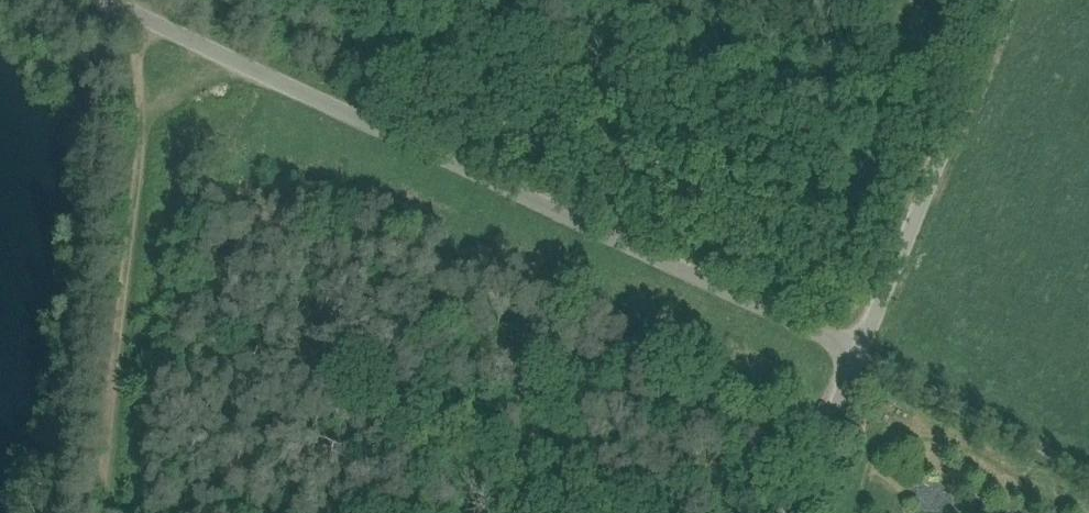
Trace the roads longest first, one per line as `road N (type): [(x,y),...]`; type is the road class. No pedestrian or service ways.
road 1 (unclassified): [(857,356),(110,0)]
road 2 (track): [(140,14),(102,512)]
road 3 (unclassified): [(1006,0),(857,356)]
road 4 (track): [(857,356),(1088,474)]
road 5 (unclassified): [(857,356),(795,512)]

